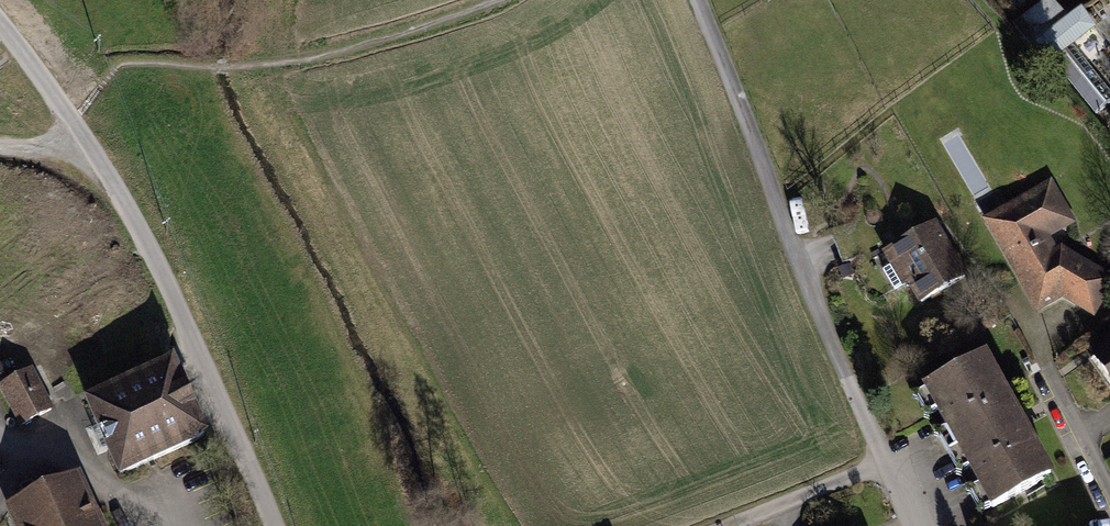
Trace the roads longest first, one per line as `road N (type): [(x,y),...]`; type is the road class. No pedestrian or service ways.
road 1 (residential): [(275,525),(163,270),(77,126),(0,22)]
road 2 (residential): [(0,509),(22,474),(61,464),(93,471),(120,504),(171,509),(178,525)]
road 3 (residential): [(1109,488),(1048,364)]

